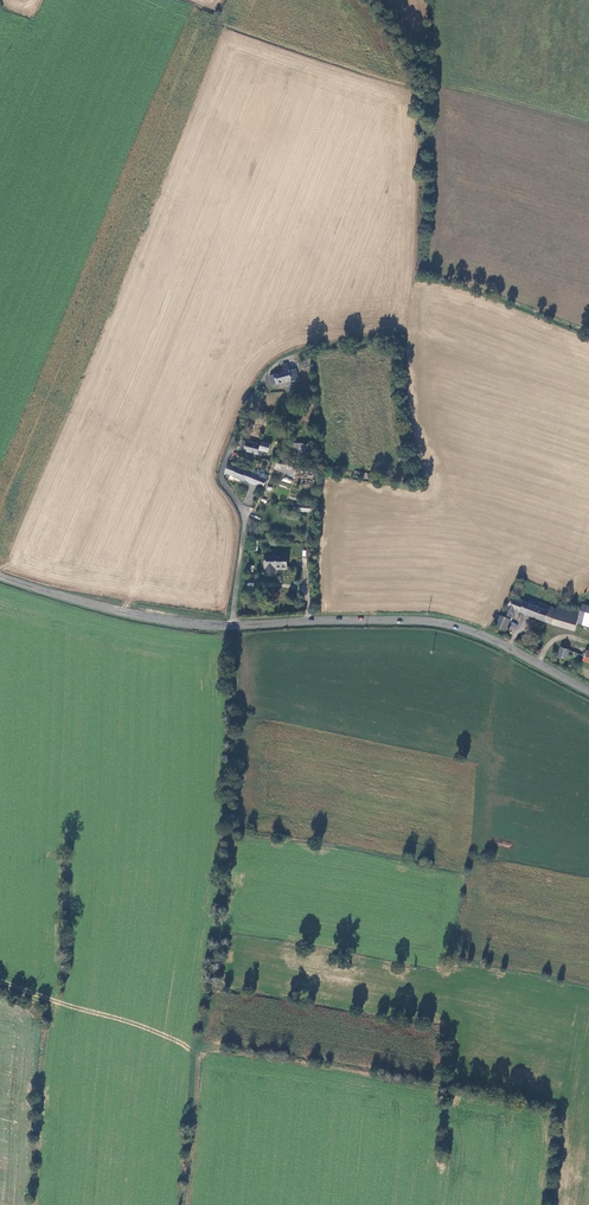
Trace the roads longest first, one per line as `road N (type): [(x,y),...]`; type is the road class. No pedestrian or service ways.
road 1 (secondary): [(588,690),(447,623),(232,625)]
road 2 (unclassified): [(232,625),(244,524),(221,470),(260,379),(301,352)]
road 3 (secondary): [(232,625),(119,611),(0,576)]

